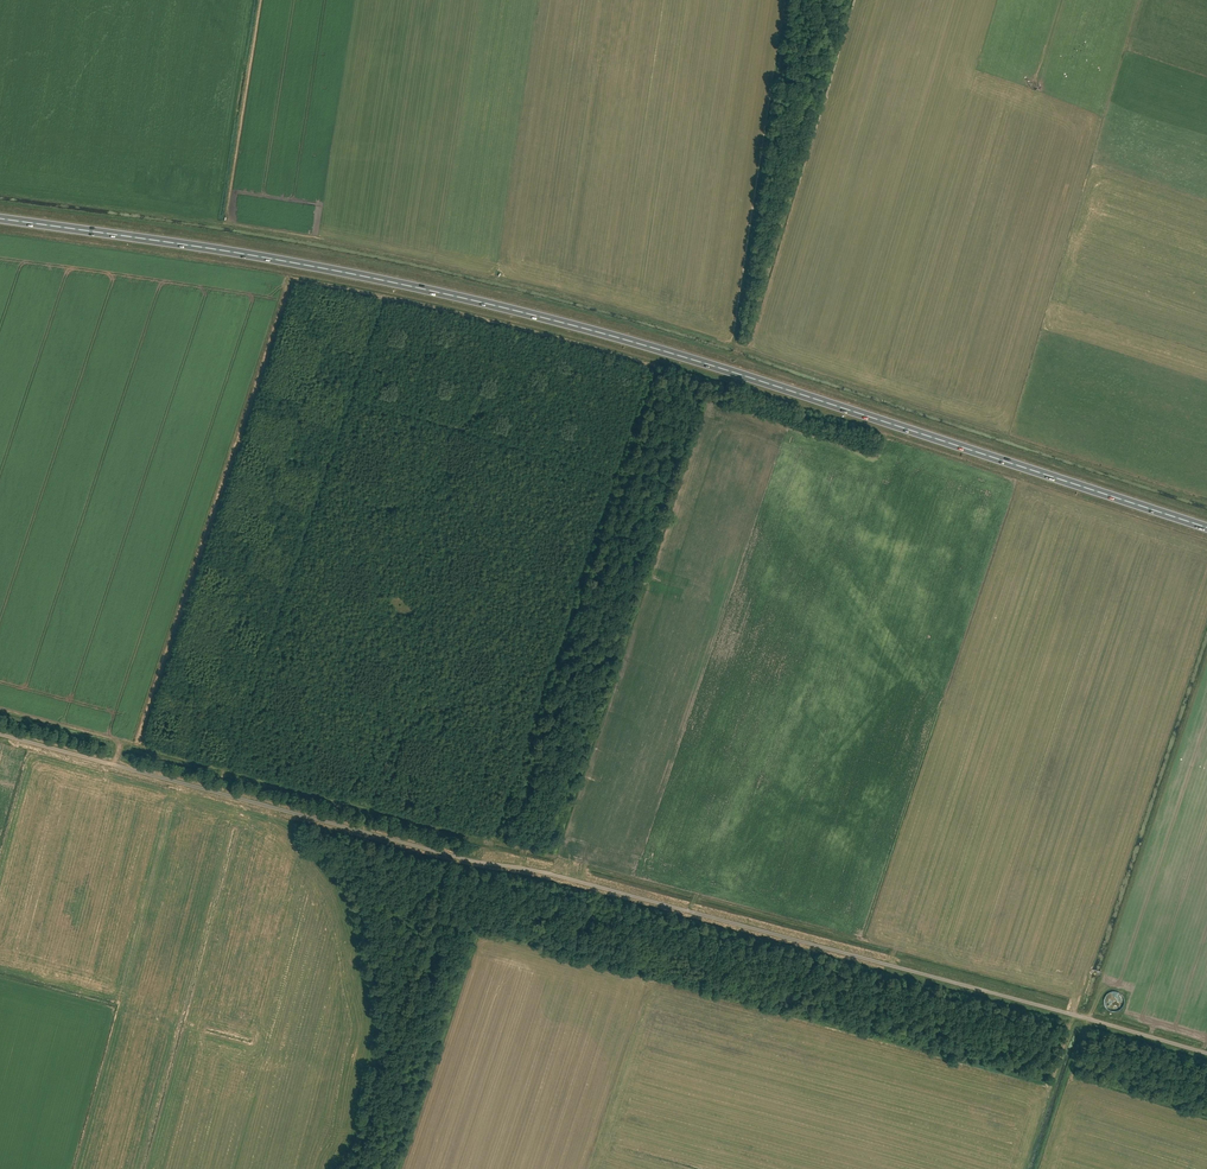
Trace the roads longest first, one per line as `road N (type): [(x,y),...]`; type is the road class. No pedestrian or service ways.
road 1 (trunk): [(1206,528),(527,313),(257,256),(0,219)]
road 2 (unclassified): [(0,735),(1206,1054)]

